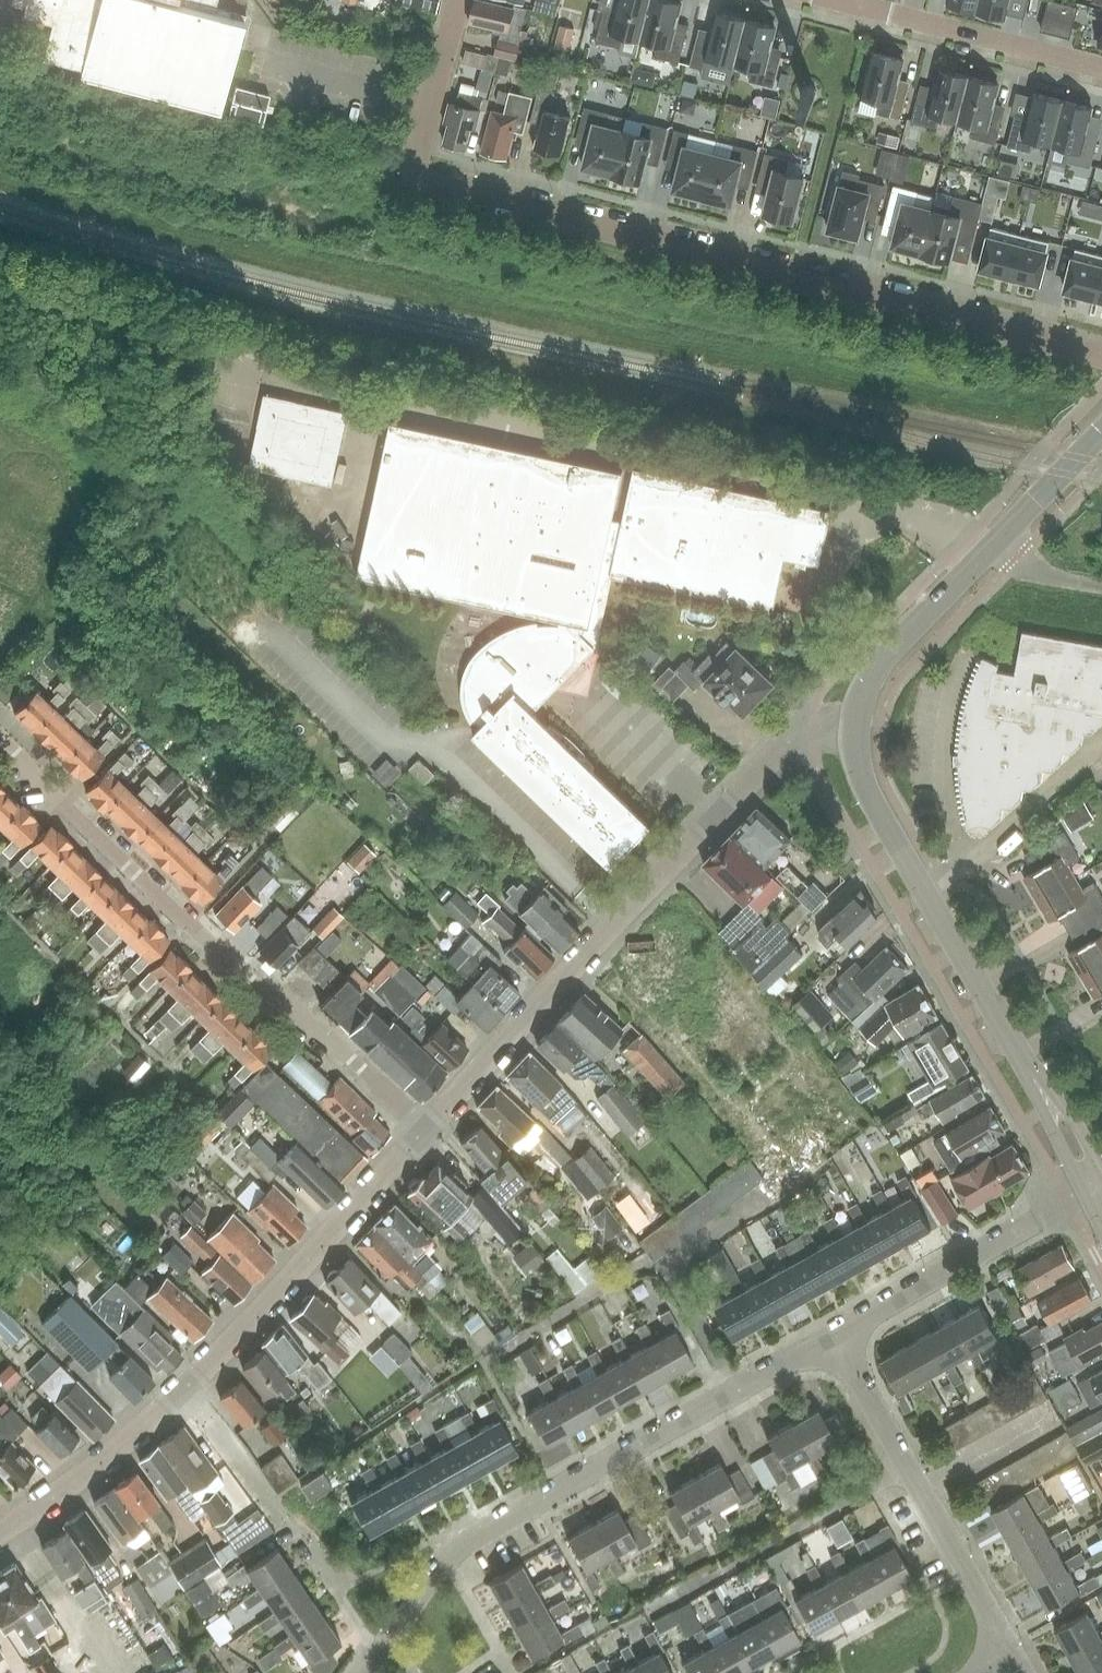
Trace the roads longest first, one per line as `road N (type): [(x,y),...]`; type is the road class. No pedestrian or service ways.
road 1 (unclassified): [(1101,351),(424,180),(417,168),(423,138),(457,0)]
road 2 (residential): [(426,1132),(788,745),(855,731)]
road 3 (residential): [(0,1533),(73,1485),(186,1391),(426,1132)]
road 4 (residential): [(369,1672),(445,1562),(468,1541),(830,1334)]
road 5 (unclassified): [(426,1132),(194,932),(0,745)]
road 6 (tertiary): [(1095,1189),(876,810),(860,775),(855,731)]
road 7 (residential): [(981,1672),(1010,1653),(830,1334)]
road 8 (residential): [(830,1334),(1095,1189)]
road 9 (unclassified): [(1101,69),(855,9)]
road 10 (tertiary): [(855,731),(871,679),(993,544)]
road 11 (tertiary): [(993,544),(1101,435)]
road 12 (unclassified): [(1101,588),(1046,578),(993,544)]

